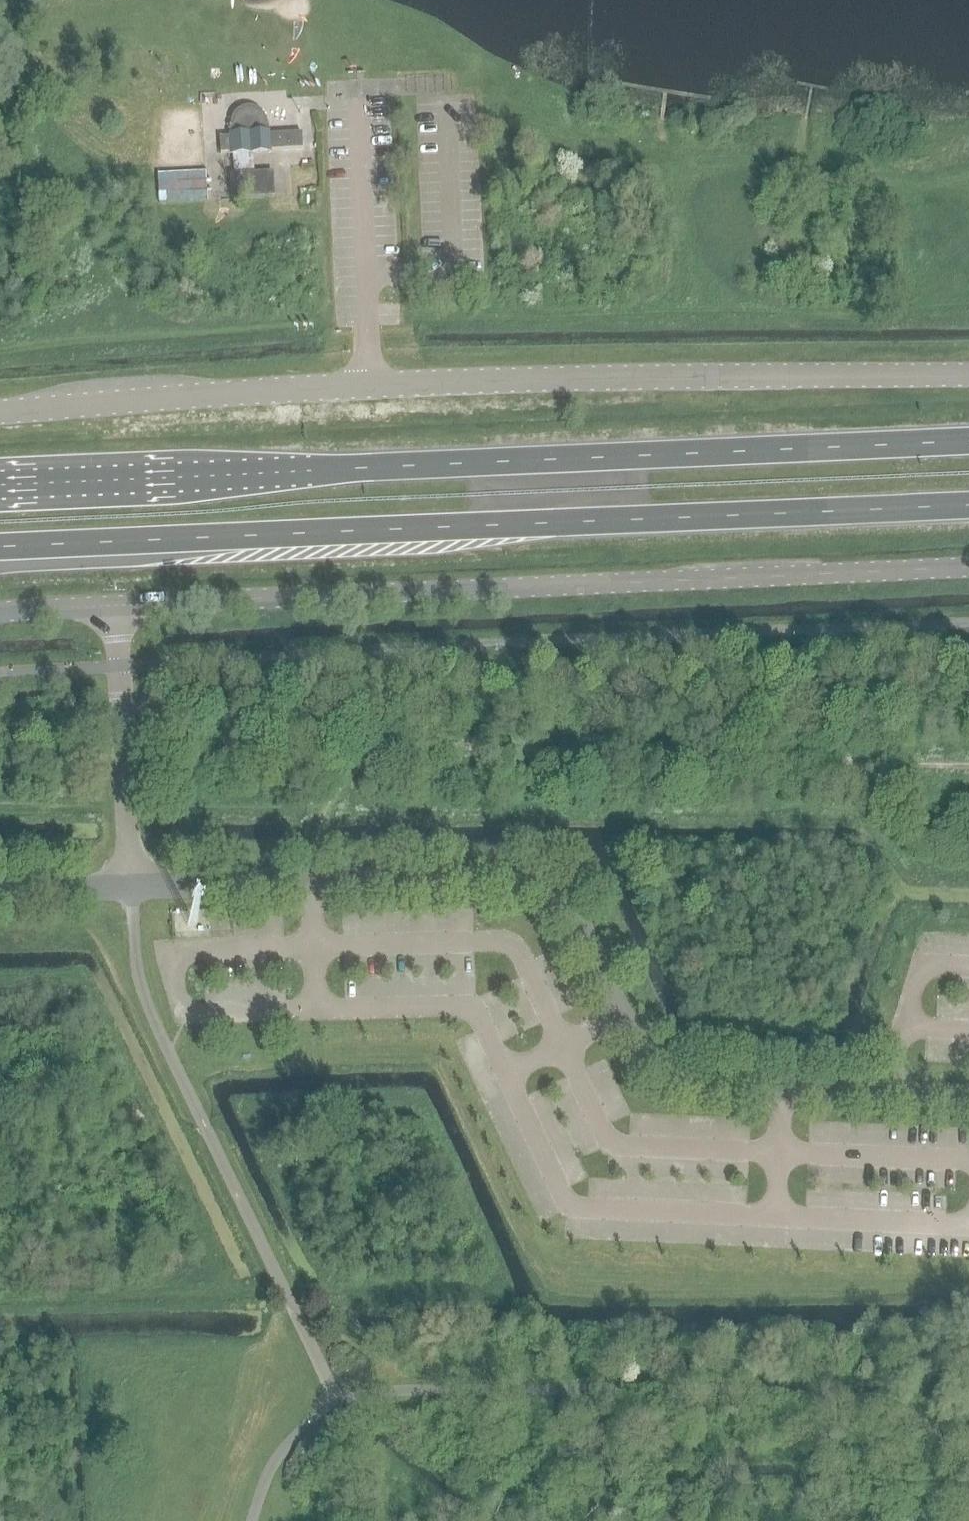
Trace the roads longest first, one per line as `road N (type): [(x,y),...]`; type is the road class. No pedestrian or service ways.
road 1 (trunk): [(968,442),(0,486)]
road 2 (unclassified): [(0,411),(372,385),(968,375)]
road 3 (trunk): [(0,545),(968,503)]
road 4 (unclassified): [(114,606),(968,567)]
road 5 (unclassified): [(0,889),(131,887),(114,606)]

